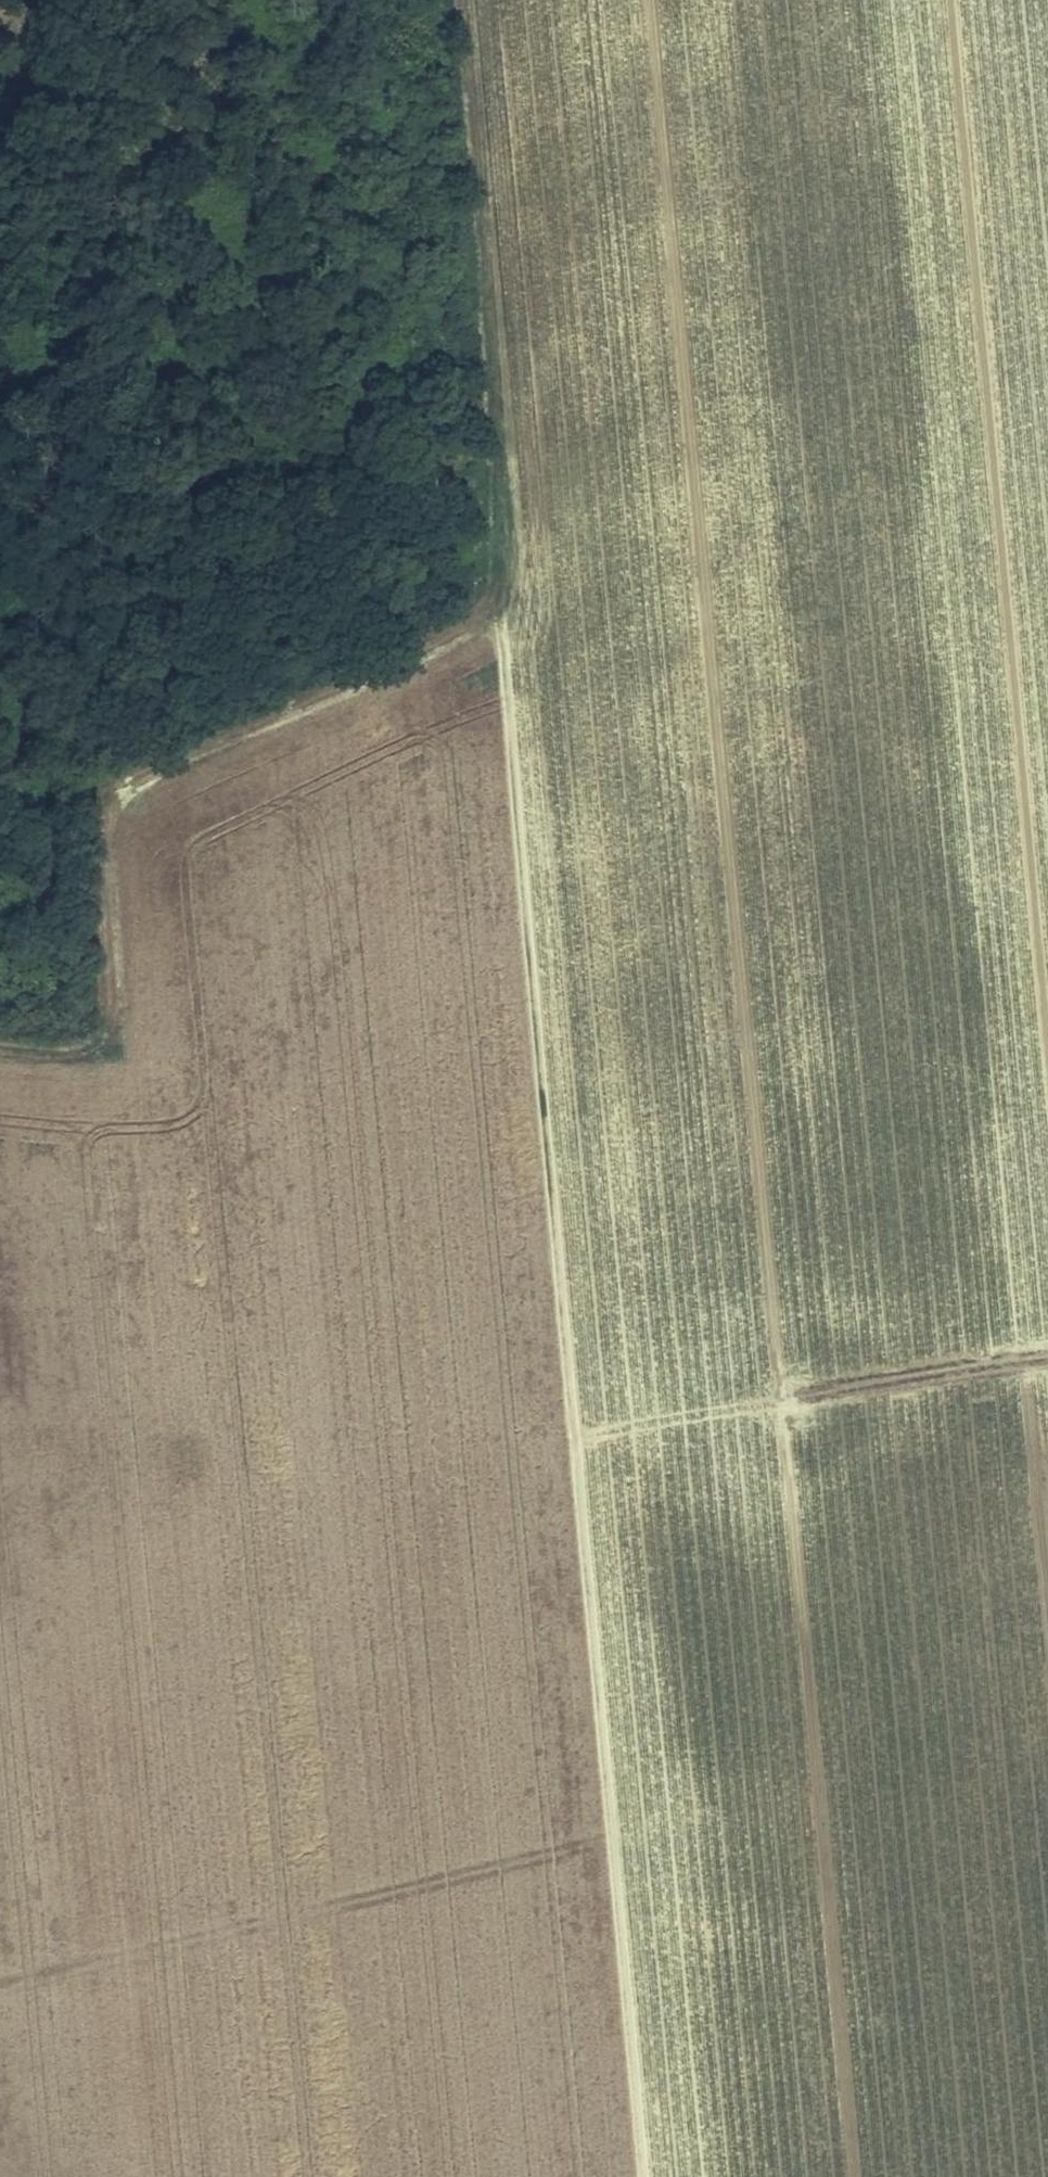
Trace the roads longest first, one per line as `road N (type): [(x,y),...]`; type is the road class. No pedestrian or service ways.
road 1 (track): [(0,1043),(96,1055),(114,1044),(129,1008),(120,796),(133,783),(488,612),(514,582),(476,0)]

